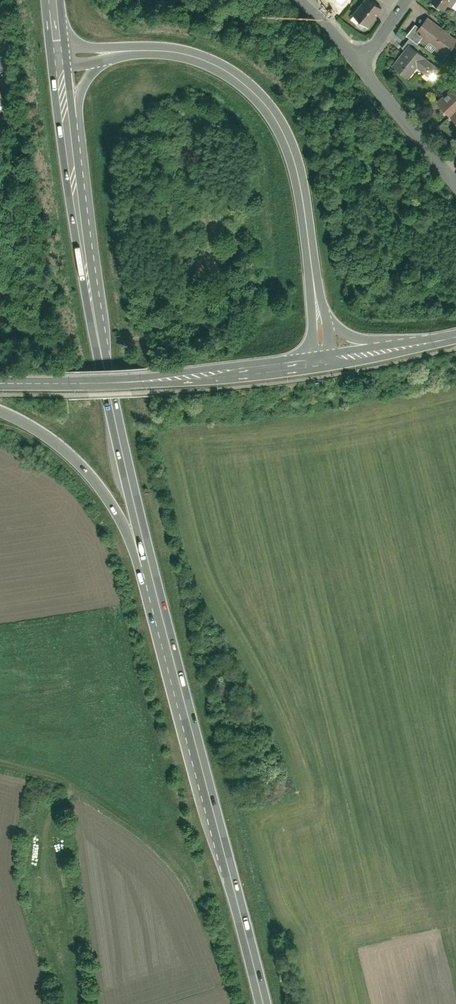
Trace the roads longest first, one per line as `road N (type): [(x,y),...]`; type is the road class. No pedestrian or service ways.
road 1 (primary): [(264,1003),(159,604)]
road 2 (primary): [(170,51),(232,73),(283,130),(298,172),(318,309)]
road 3 (tertiary): [(0,378),(140,373),(323,351)]
road 4 (primary): [(159,604),(100,320)]
road 5 (primary): [(52,56),(82,272),(100,320)]
road 6 (primary): [(0,408),(50,436),(104,489),(159,604)]
road 7 (primary): [(100,320),(75,133)]
road 8 (residential): [(359,66),(444,170)]

